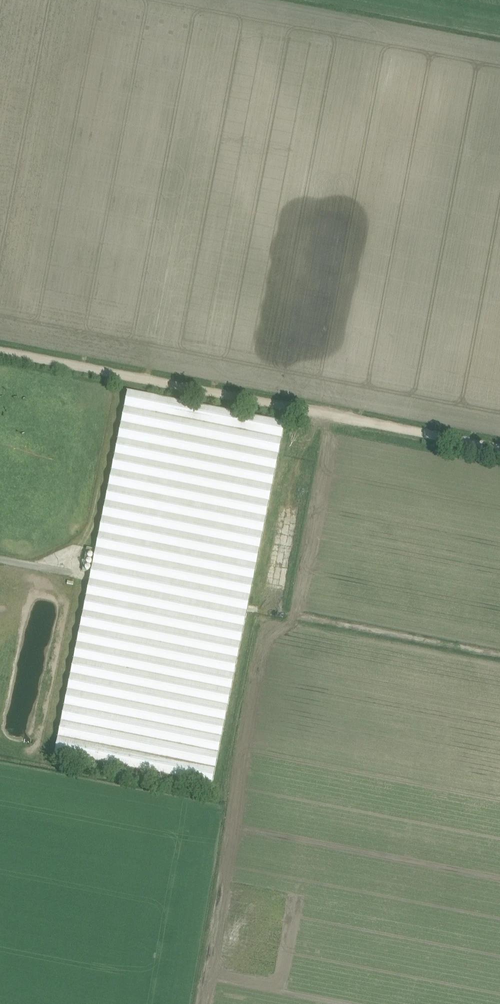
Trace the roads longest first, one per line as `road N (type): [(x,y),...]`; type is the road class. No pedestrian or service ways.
road 1 (track): [(499,447),(0,351)]
road 2 (track): [(323,413),(289,507),(271,609),(499,654)]

